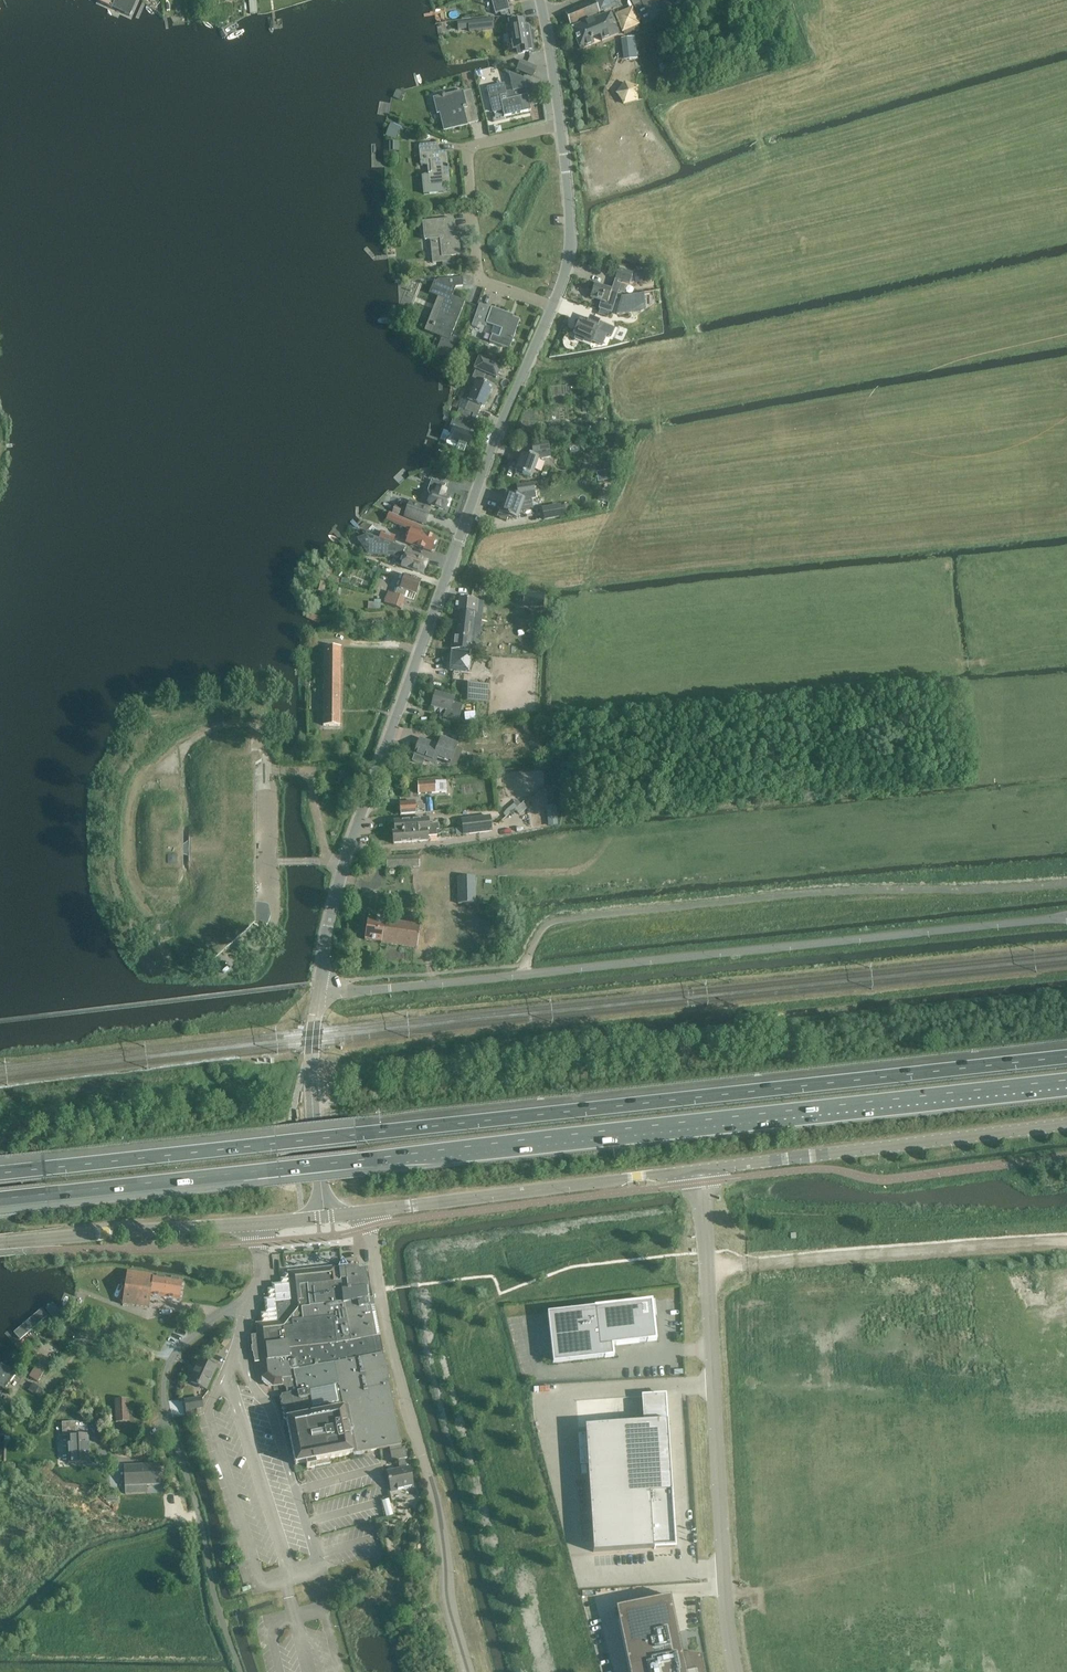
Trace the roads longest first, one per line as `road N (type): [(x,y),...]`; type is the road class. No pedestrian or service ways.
road 1 (motorway): [(0,1198),(1066,1079)]
road 2 (motorway): [(1066,1056),(0,1172)]
road 3 (tertiary): [(320,985),(345,863),(382,754),(571,253),(563,125),(542,0)]
road 4 (unclassified): [(320,985),(362,991),(1066,919)]
road 5 (unclassified): [(699,1170),(726,1621),(737,1671)]
road 6 (unclassified): [(241,1671),(164,1391),(182,1343),(241,1304),(261,1277),(257,1223)]
road 7 (unclassified): [(469,1671),(364,1211)]
road 8 (secondary): [(699,1170),(1066,1125)]
road 9 (secondary): [(364,1211),(699,1170)]
road 10 (secondary): [(0,1242),(257,1223)]
road 11 (track): [(200,1517),(96,1552),(0,1634)]
road 12 (tertiary): [(327,1215),(312,1085),(320,985)]

